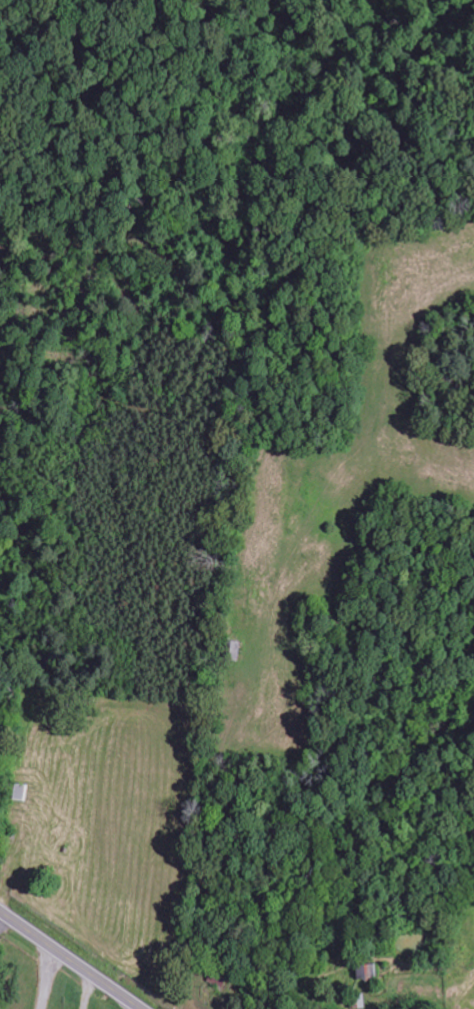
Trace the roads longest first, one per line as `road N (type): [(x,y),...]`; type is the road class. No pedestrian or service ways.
road 1 (secondary): [(0,911),(142,1008)]

